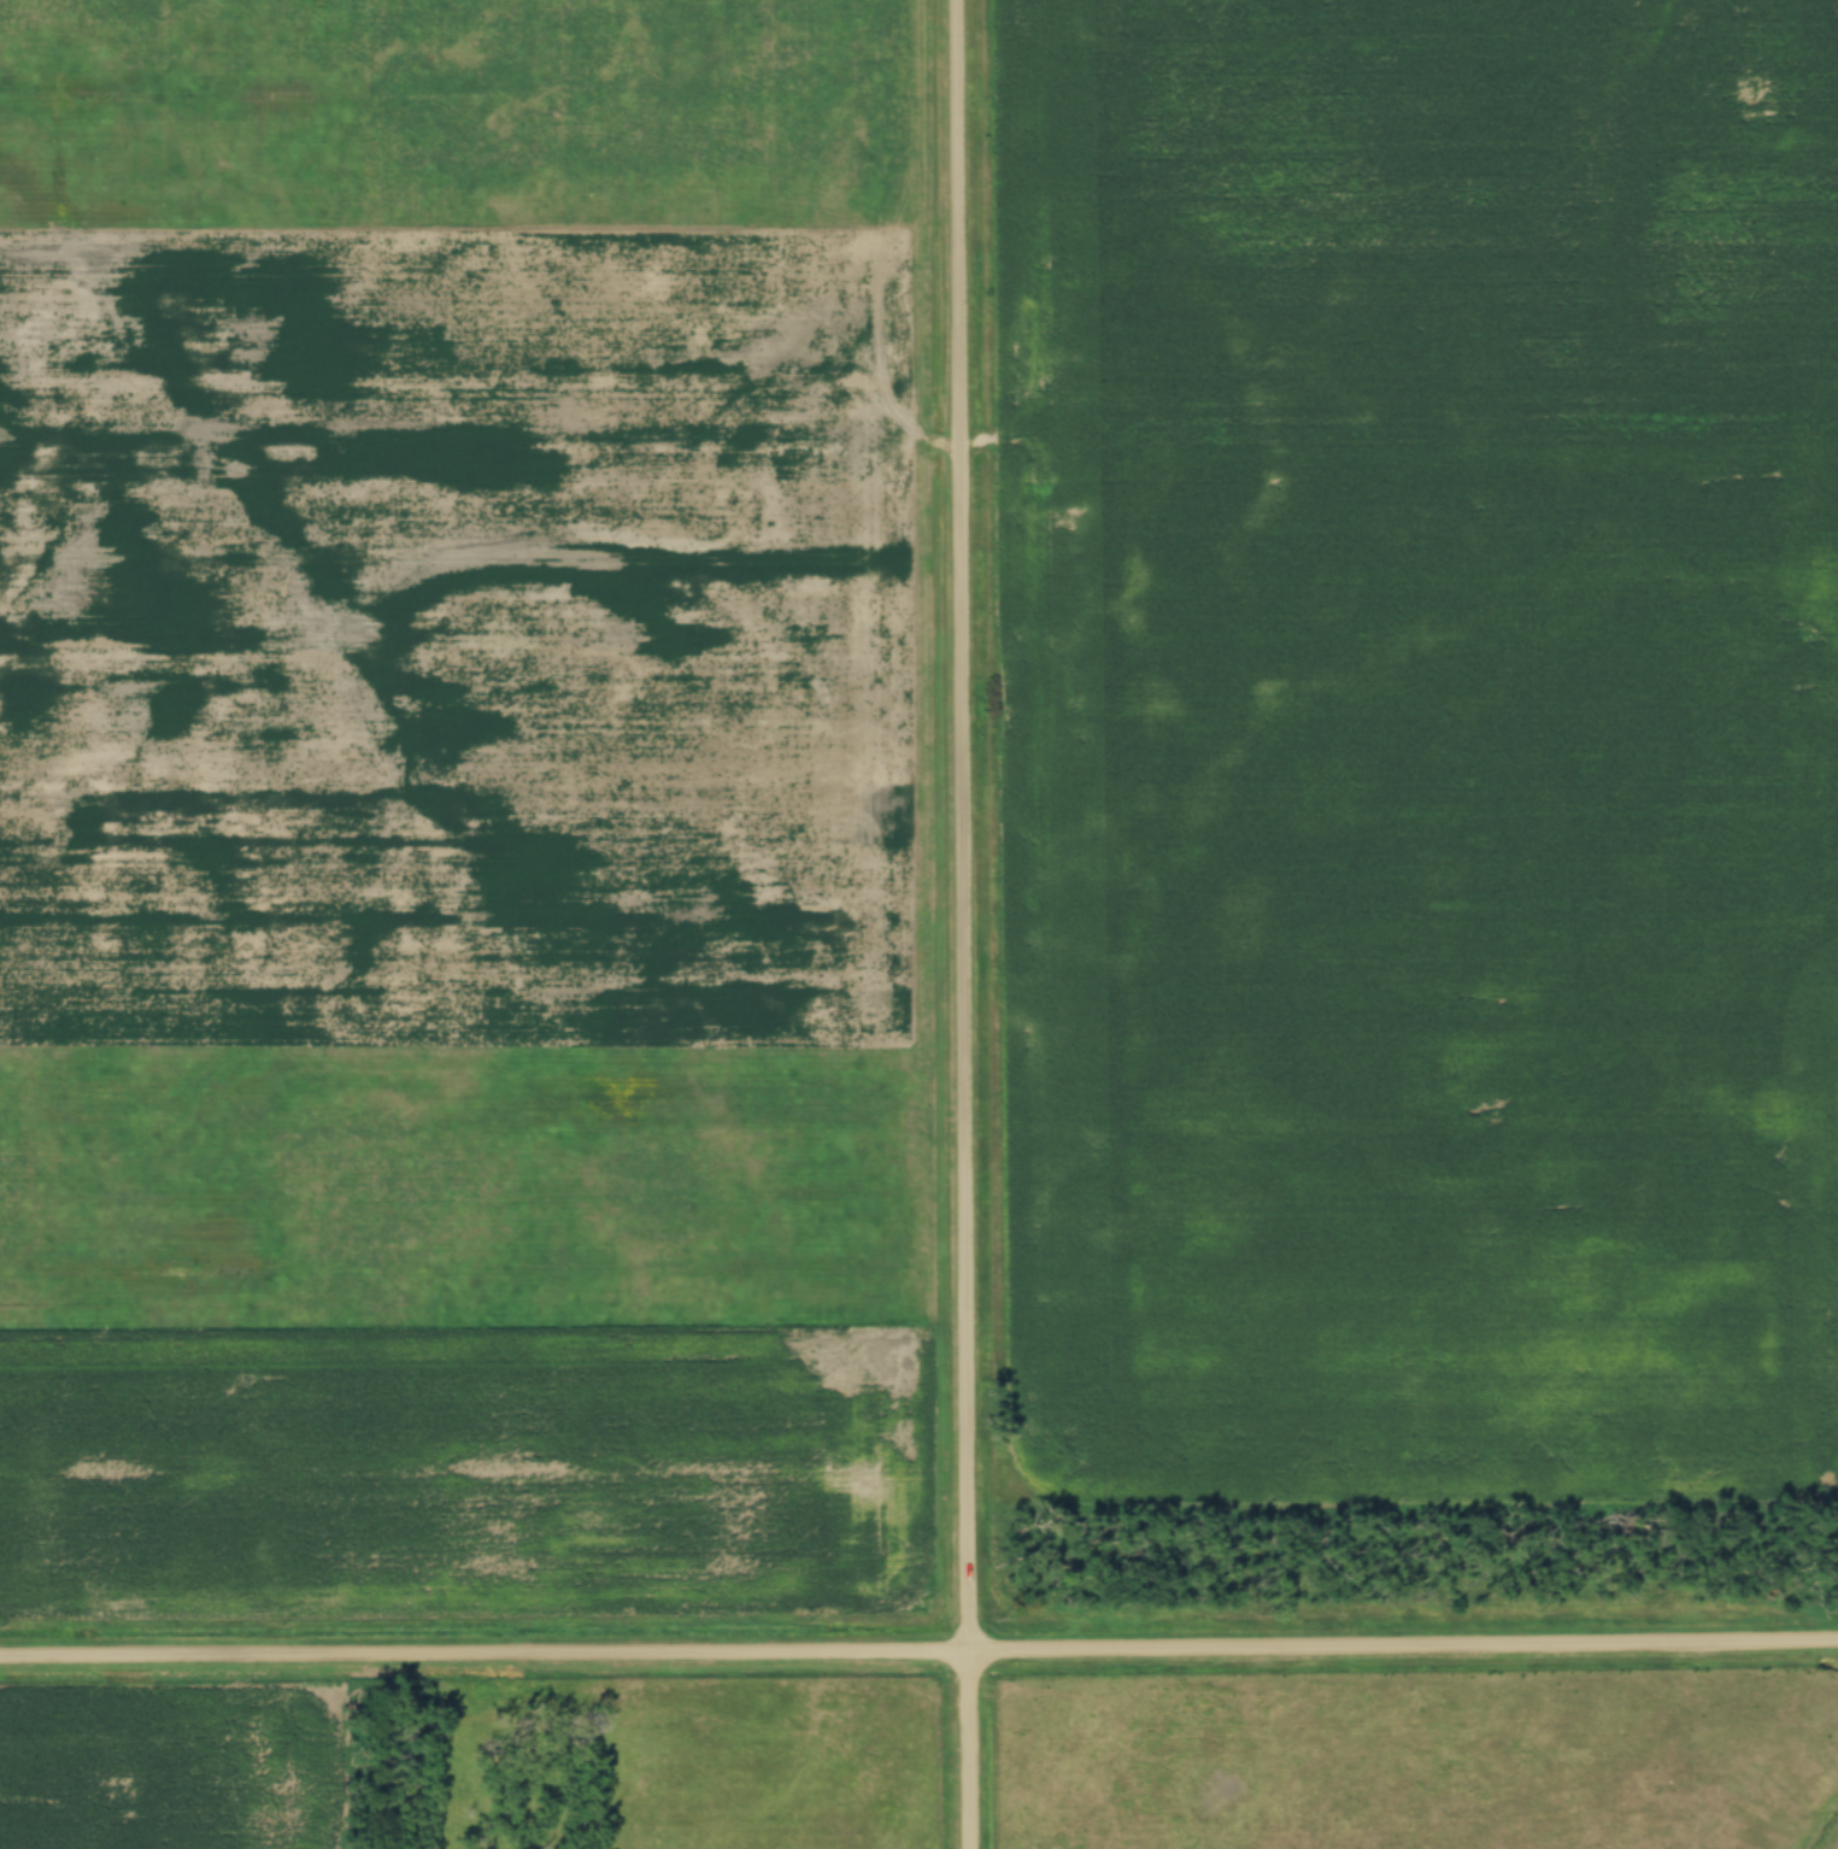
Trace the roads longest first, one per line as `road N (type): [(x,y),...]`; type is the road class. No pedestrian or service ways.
road 1 (residential): [(969,1848),(958,0)]
road 2 (residential): [(0,1656),(1837,1641)]

